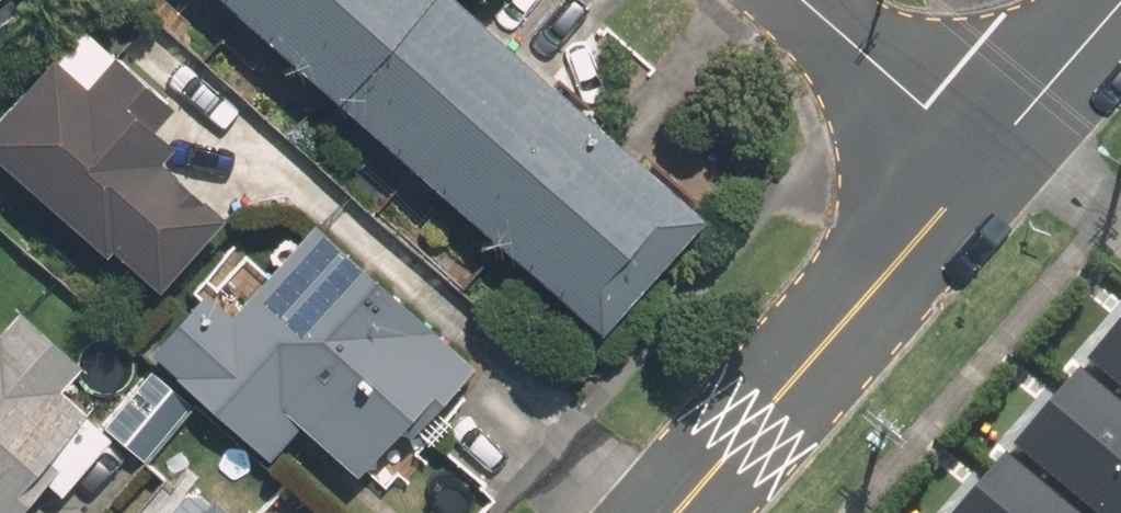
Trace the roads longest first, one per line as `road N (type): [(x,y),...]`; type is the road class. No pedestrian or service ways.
road 1 (tertiary): [(991,166),(679,512)]
road 2 (residential): [(803,0),(991,166)]
road 3 (tertiary): [(1120,15),(991,166)]
road 4 (residential): [(991,166),(1069,169),(1120,198)]

